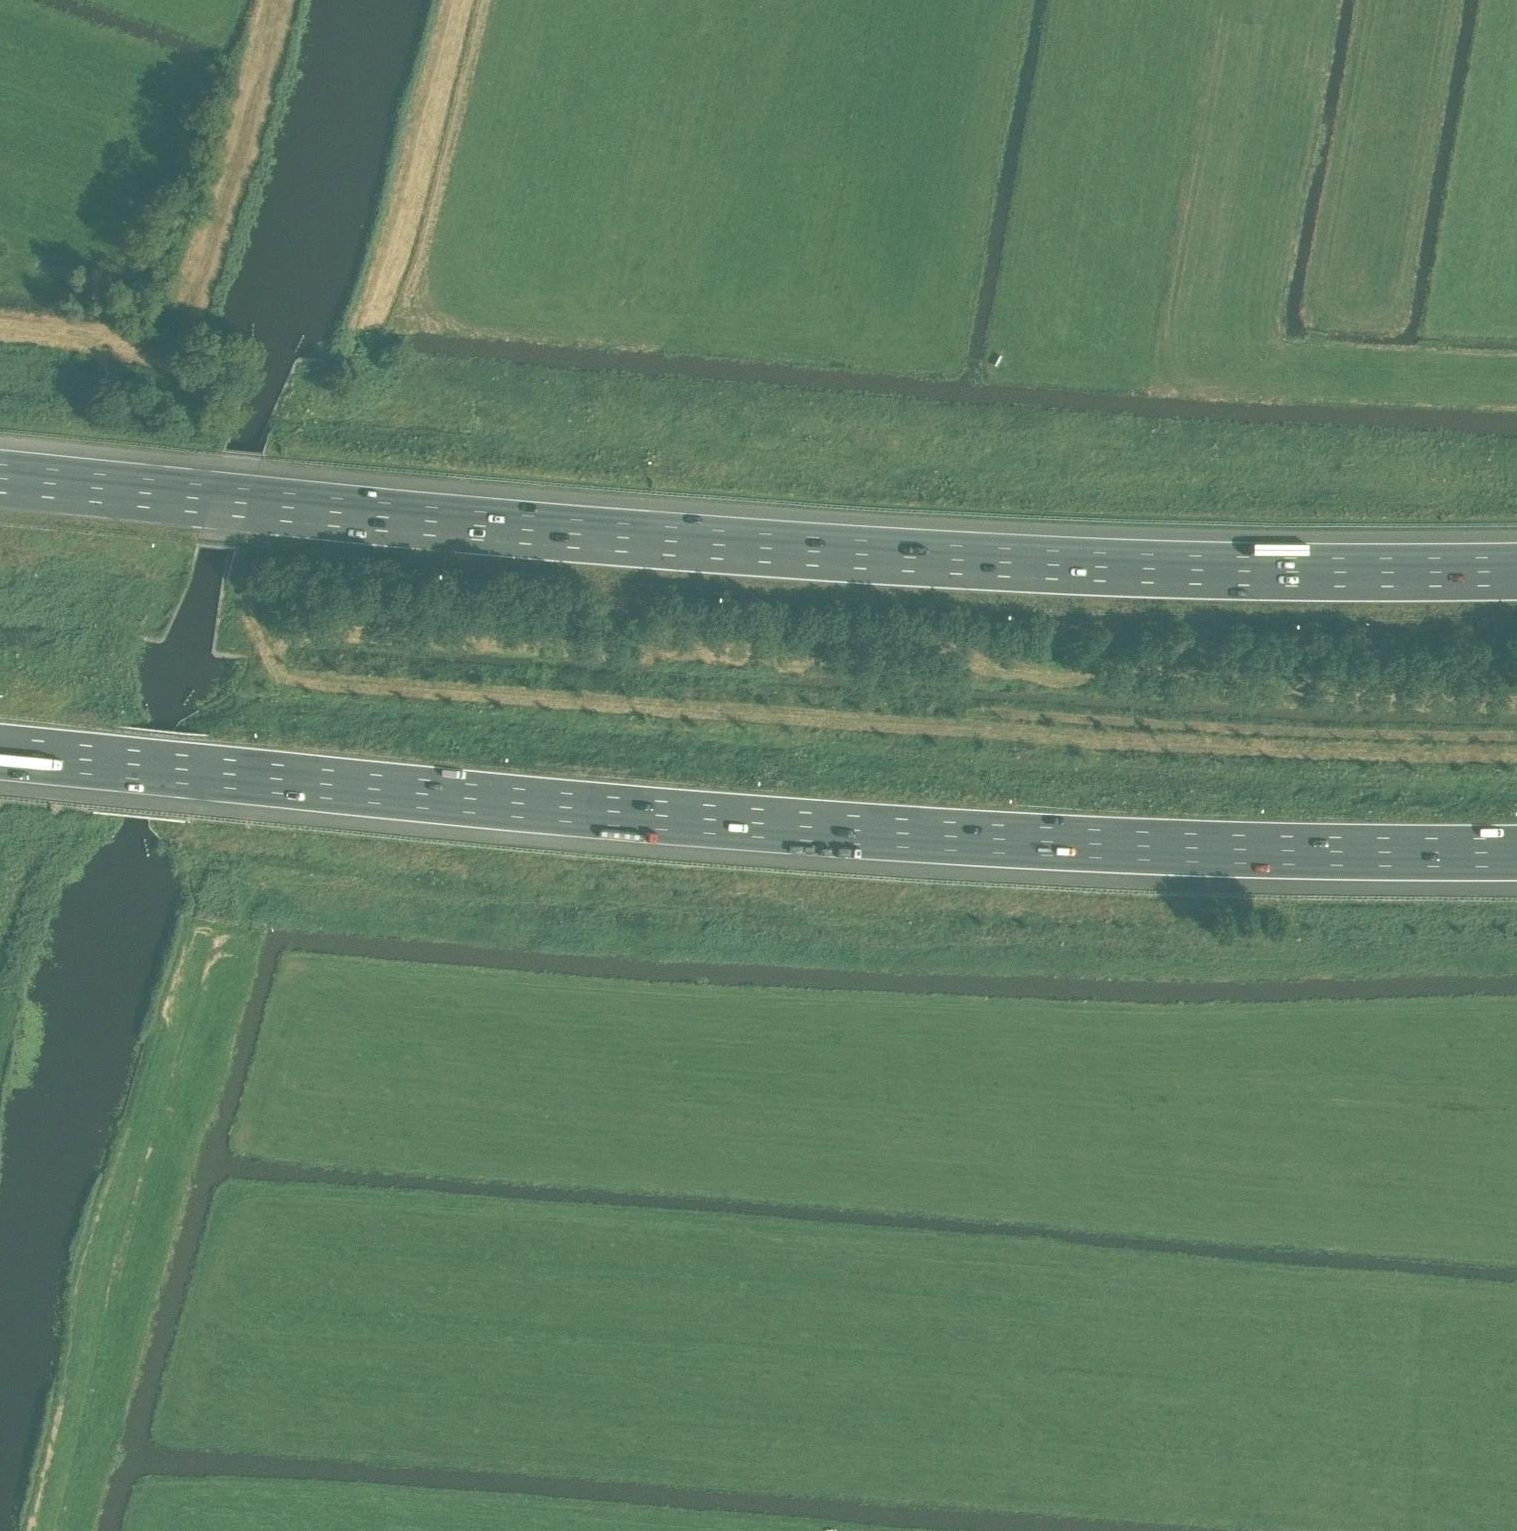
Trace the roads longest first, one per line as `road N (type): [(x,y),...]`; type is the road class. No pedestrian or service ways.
road 1 (motorway): [(0,751),(1019,841),(1516,848)]
road 2 (motorway): [(1516,570),(1045,565),(653,540),(0,478)]

